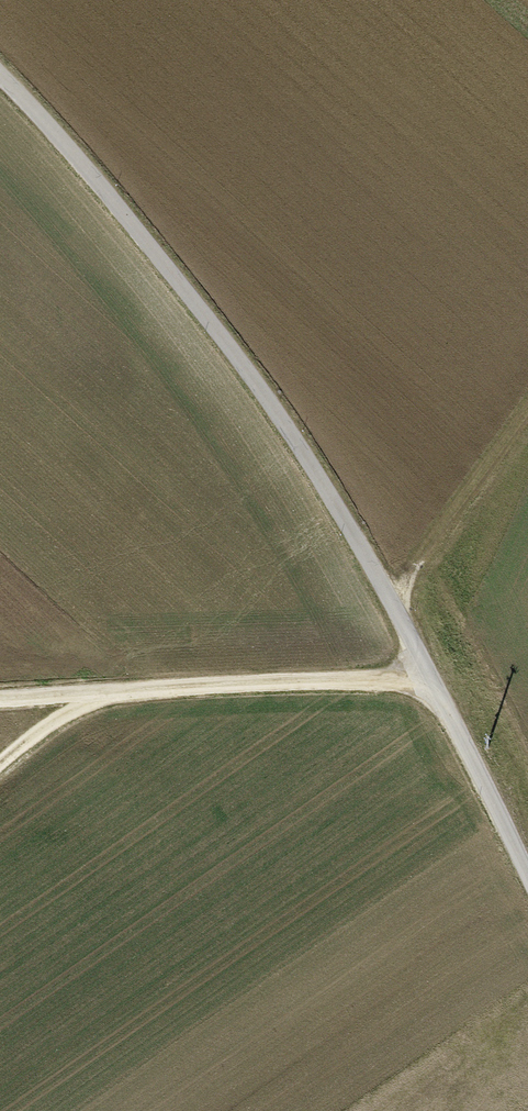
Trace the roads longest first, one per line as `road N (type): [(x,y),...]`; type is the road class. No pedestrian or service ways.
road 1 (track): [(527,876),(357,541),(243,364),(0,75)]
road 2 (track): [(0,698),(431,678)]
road 3 (track): [(390,603),(527,401)]

